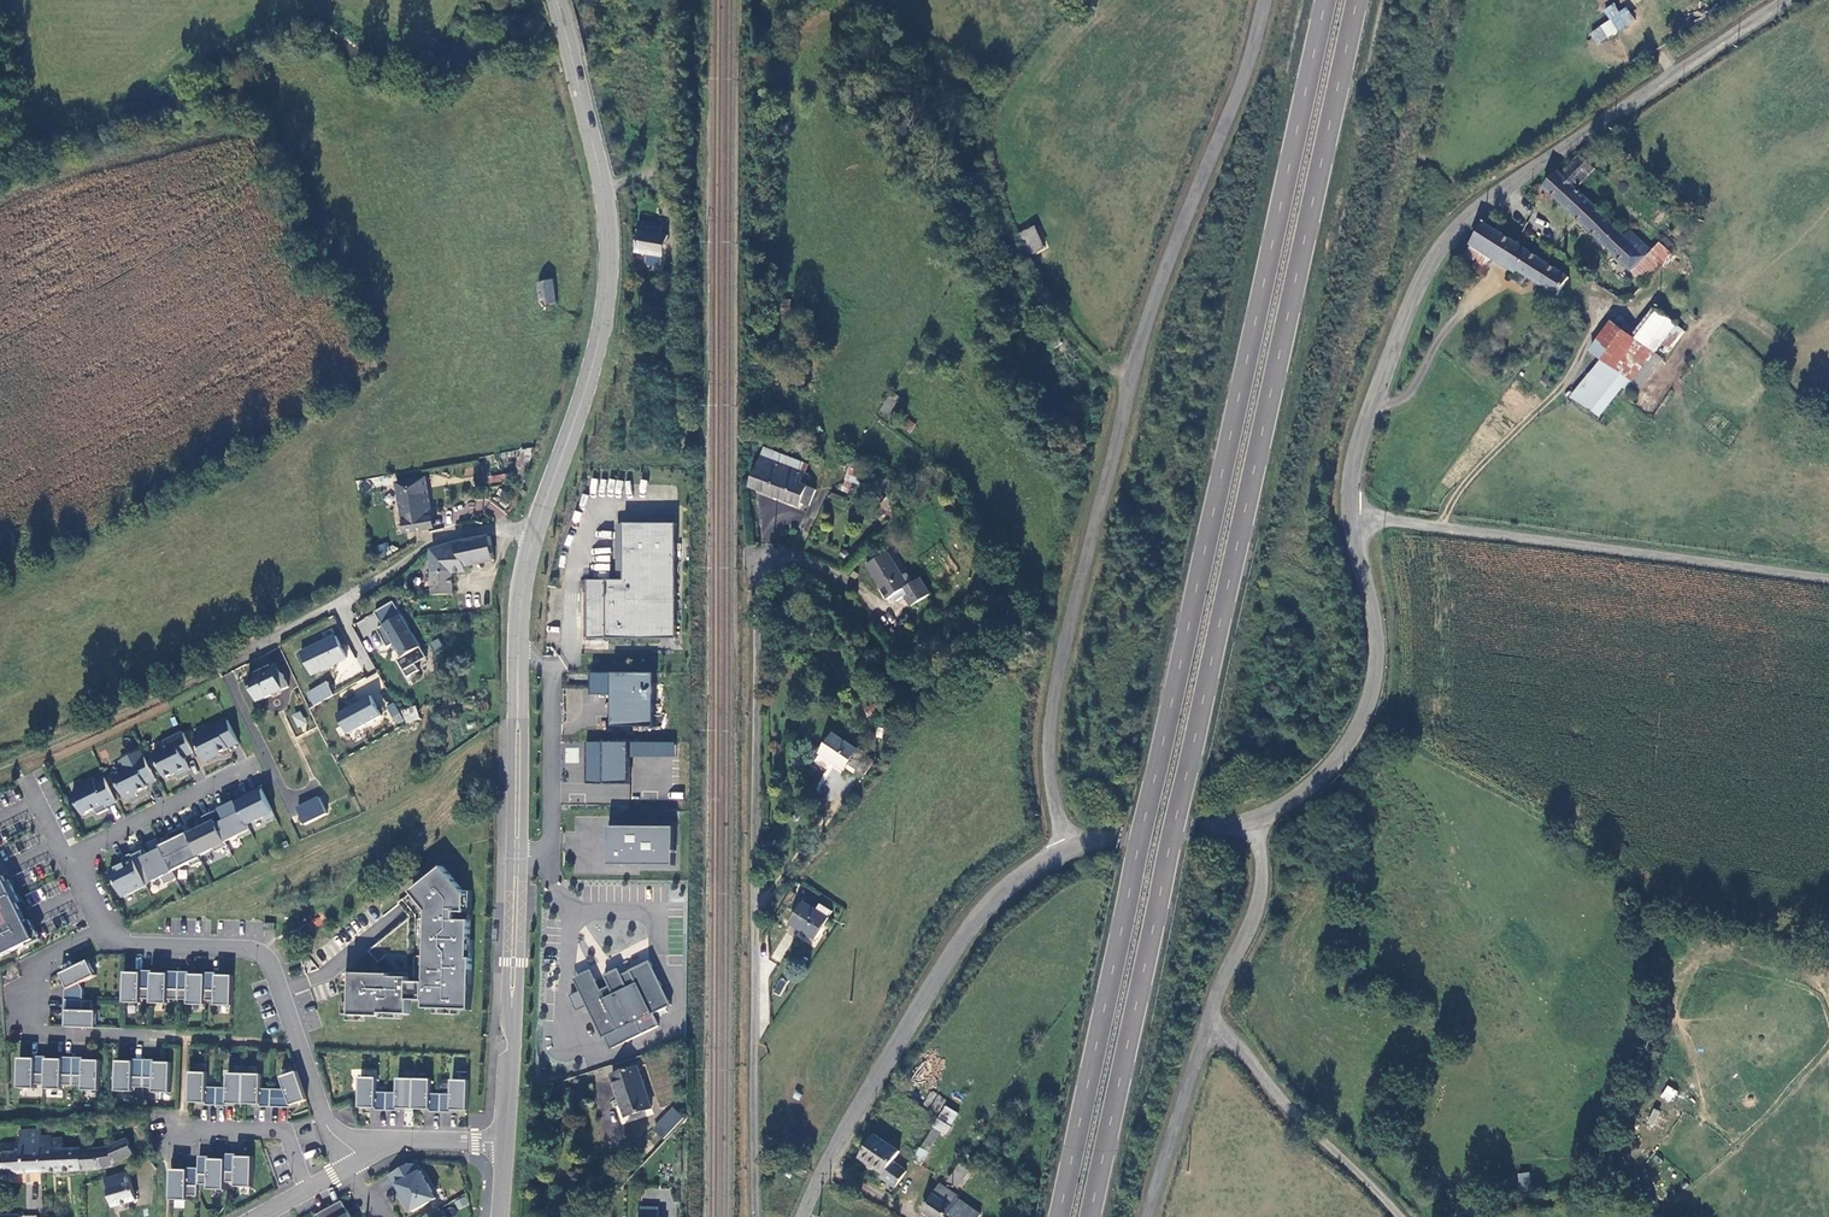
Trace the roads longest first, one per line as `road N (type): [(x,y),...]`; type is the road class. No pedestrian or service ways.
road 1 (trunk): [(1093,1216),(1177,799),(1363,0)]
road 2 (trunk): [(1331,0),(1132,865),(1065,1216)]
road 3 (secondary): [(554,0),(605,229),(607,284),(586,380),(533,532),(520,594),(504,1144)]
road 4 (unclassified): [(1266,0),(1233,104),(1154,293),(1056,674),(1049,756),(1070,849)]
road 5 (unclassified): [(756,1216),(756,575),(763,563),(784,557),(839,579)]
road 6 (unclassified): [(1350,516),(1369,406),(1418,276),(1440,242),(1468,213),(1786,0)]
road 7 (track): [(533,532),(442,537),(101,725),(0,767)]
road 8 (unclassified): [(1350,516),(1828,579)]
road 9 (unclassified): [(801,1216),(967,936),(1001,896),(1070,849)]
road 10 (residential): [(355,1161),(326,1125),(264,953),(113,943)]
road 11 (unclassified): [(1253,819),(1312,788),(1365,712),(1376,636),(1350,516)]
road 12 (residential): [(113,943),(93,937),(33,965),(30,1033),(170,1036)]
road 13 (unclassified): [(1204,1024),(1238,1049),(1300,1122),(1400,1216)]
road 14 (unclassified): [(1253,819),(1262,877),(1255,909),(1204,1024)]
road 15 (unclassified): [(1204,1024),(1144,1216)]
road 16 (residential): [(68,855),(241,770)]
road 17 (unclassified): [(1070,849),(1253,819)]
road 18 (residential): [(163,1132),(285,1132),(306,1189)]
road 19 (residential): [(504,1144),(395,1141),(355,1161)]

